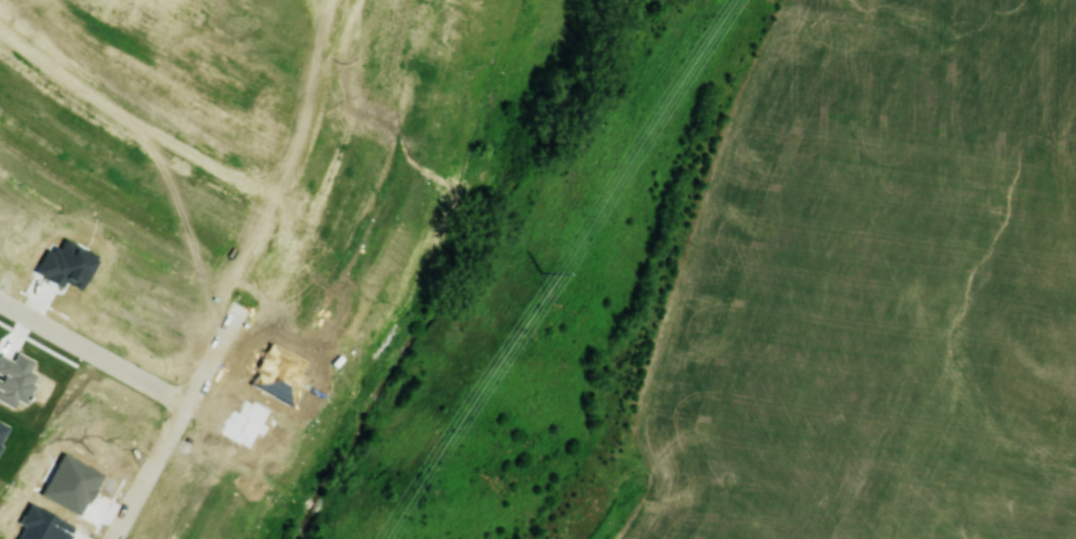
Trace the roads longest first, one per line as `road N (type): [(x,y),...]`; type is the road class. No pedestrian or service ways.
road 1 (residential): [(187,401),(327,153),(349,71)]
road 2 (residential): [(0,30),(100,107),(290,218)]
road 3 (residential): [(187,401),(0,300)]
road 4 (residential): [(110,538),(176,423)]

